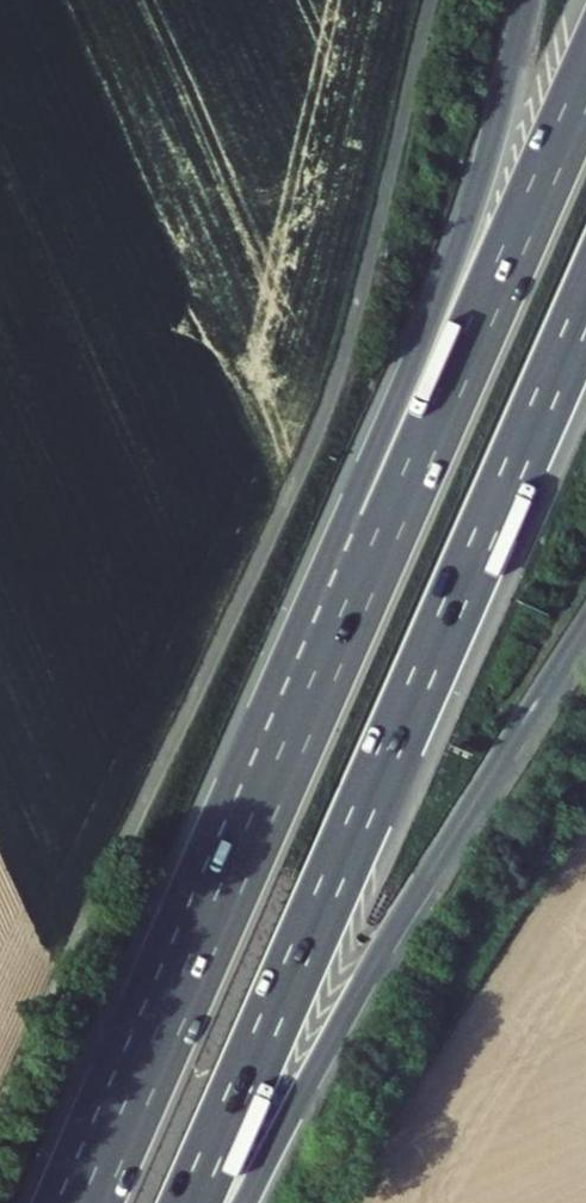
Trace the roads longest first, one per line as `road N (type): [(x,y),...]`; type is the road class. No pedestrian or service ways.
road 1 (track): [(0,1111),(325,416),(361,304),(430,0)]
road 2 (motorway): [(191,1202),(585,303)]
road 3 (motorway): [(527,0),(445,288),(343,536),(272,795)]
road 4 (motorway): [(585,88),(272,795)]
road 5 (motorway): [(246,1202),(409,906),(585,631)]
road 6 (motorway): [(272,795),(92,1202)]

